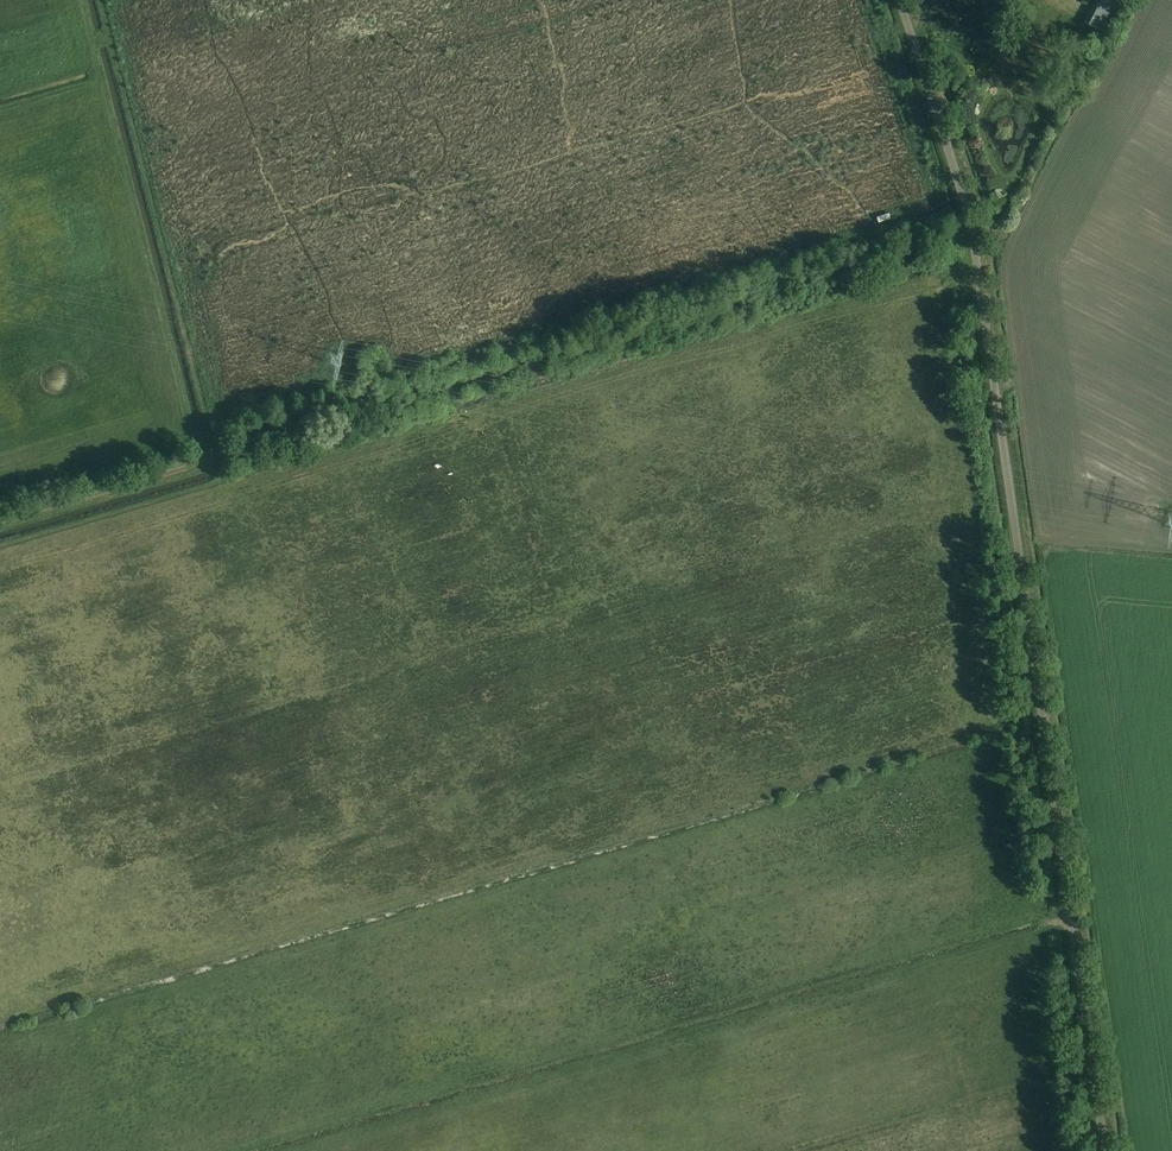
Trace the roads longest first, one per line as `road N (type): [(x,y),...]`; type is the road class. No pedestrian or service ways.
road 1 (unclassified): [(1104,1150),(969,228),(899,0)]
road 2 (track): [(0,519),(218,460)]

